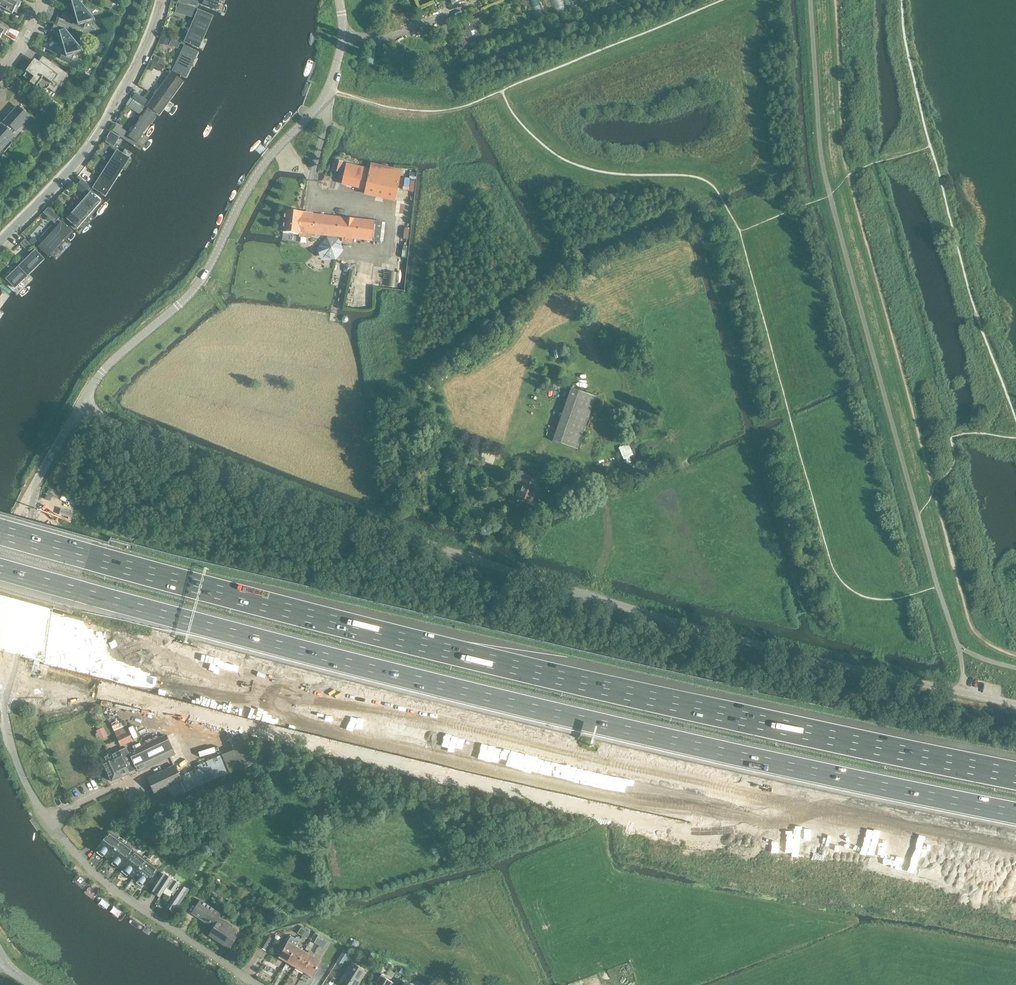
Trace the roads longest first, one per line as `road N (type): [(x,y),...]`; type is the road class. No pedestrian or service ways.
road 1 (motorway): [(1015,774),(514,666),(0,529)]
road 2 (motorway): [(0,569),(533,710),(1015,813)]
road 3 (motorway): [(0,612),(473,734),(1015,848)]
road 4 (unclassified): [(81,403),(283,495),(470,559),(814,660),(1015,704)]
road 5 (unclassified): [(257,984),(157,920),(63,845),(37,809),(8,742),(0,665),(6,608),(34,487),(81,403)]
road 6 (unclassified): [(81,403),(106,366),(189,295),(258,175),(329,89),(343,33),(340,0)]
road 7 (residential): [(0,243),(99,130),(127,87),(161,0)]

